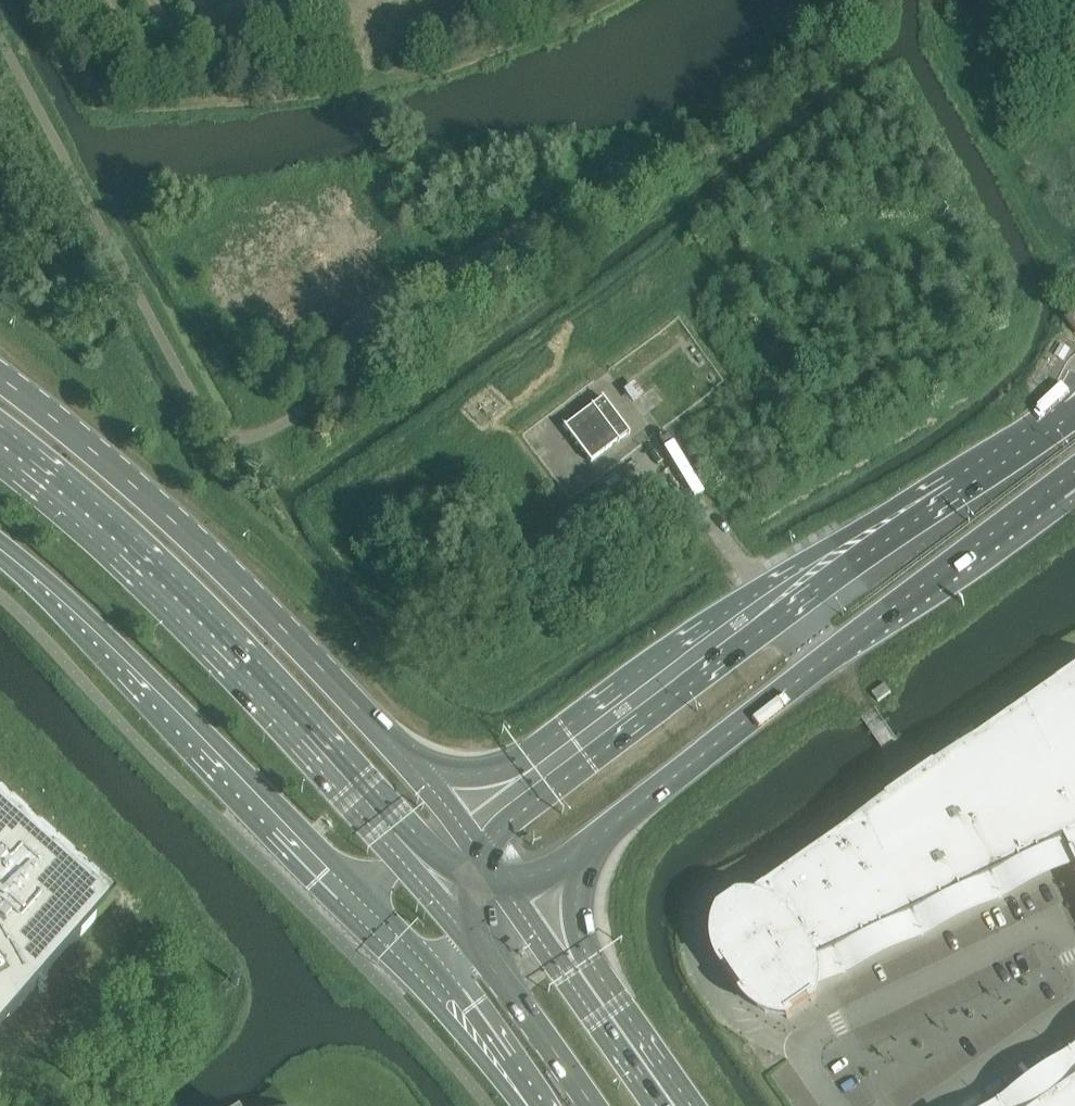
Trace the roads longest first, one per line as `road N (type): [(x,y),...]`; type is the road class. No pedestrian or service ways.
road 1 (primary): [(1074,413),(812,592),(539,799),(485,854)]
road 2 (primary): [(485,854),(298,644),(121,476),(0,380)]
road 3 (primary): [(0,462),(167,610),(474,944)]
road 4 (primary): [(526,898),(1060,485)]
road 5 (residential): [(1074,657),(774,867),(706,899),(695,926),(695,956),(726,1011),(801,1050)]
road 6 (unclassified): [(332,390),(268,432),(245,438),(213,426),(0,36)]
road 7 (residential): [(1074,965),(1063,940),(1041,930),(801,1050)]
road 8 (track): [(1074,251),(1060,261),(938,44),(939,0)]
road 9 (primary): [(673,1105),(526,898)]
road 10 (primary): [(474,944),(591,1105)]
road 11 (residential): [(933,1105),(1074,1007)]

